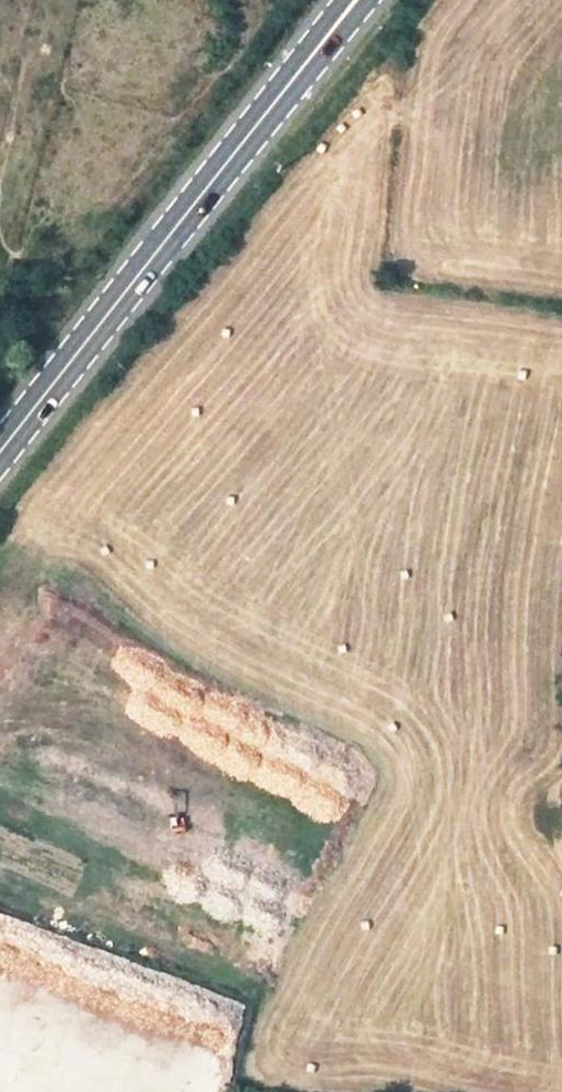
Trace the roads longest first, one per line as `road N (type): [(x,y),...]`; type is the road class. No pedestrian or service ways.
road 1 (primary): [(0,453),(353,0)]

